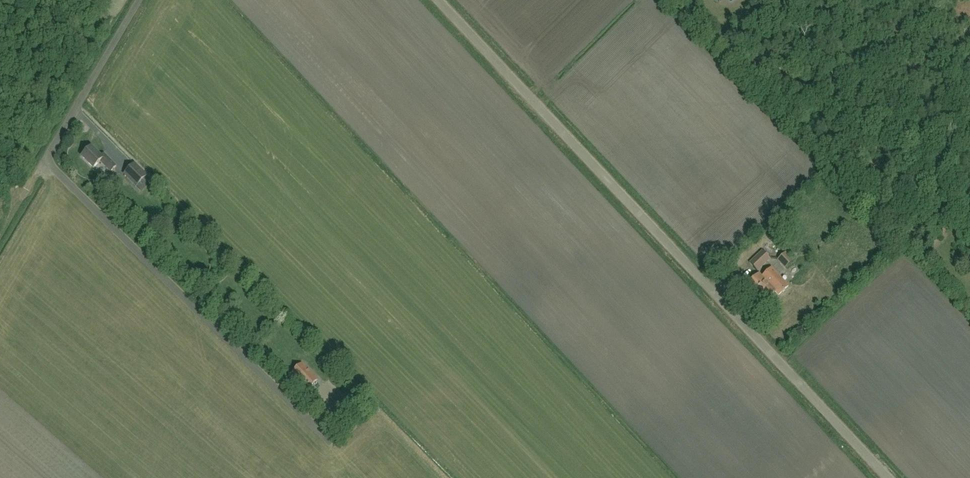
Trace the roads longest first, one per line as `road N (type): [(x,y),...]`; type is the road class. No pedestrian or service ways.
road 1 (unclassified): [(889,477),(440,0)]
road 2 (unclassified): [(49,151),(138,0)]

